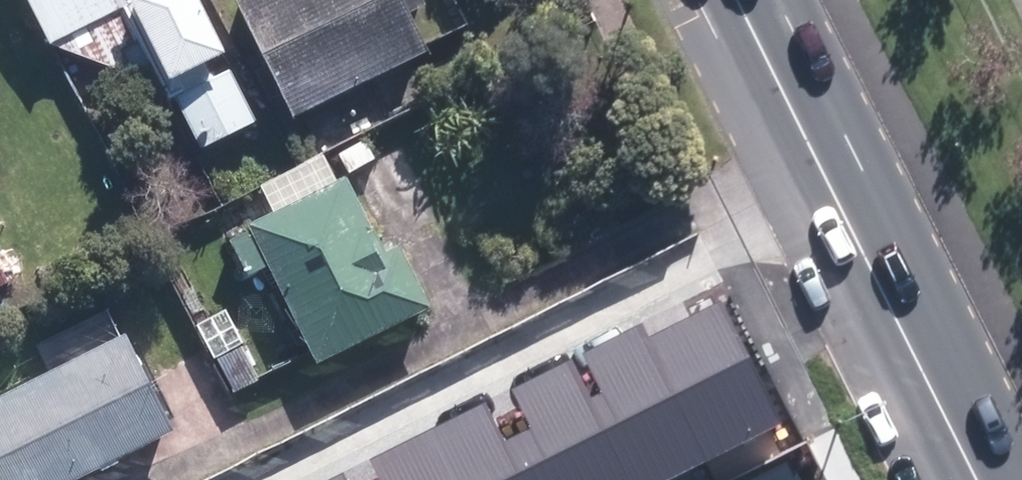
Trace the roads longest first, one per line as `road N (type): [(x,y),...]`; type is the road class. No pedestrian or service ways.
road 1 (secondary): [(739,0),(978,479)]

